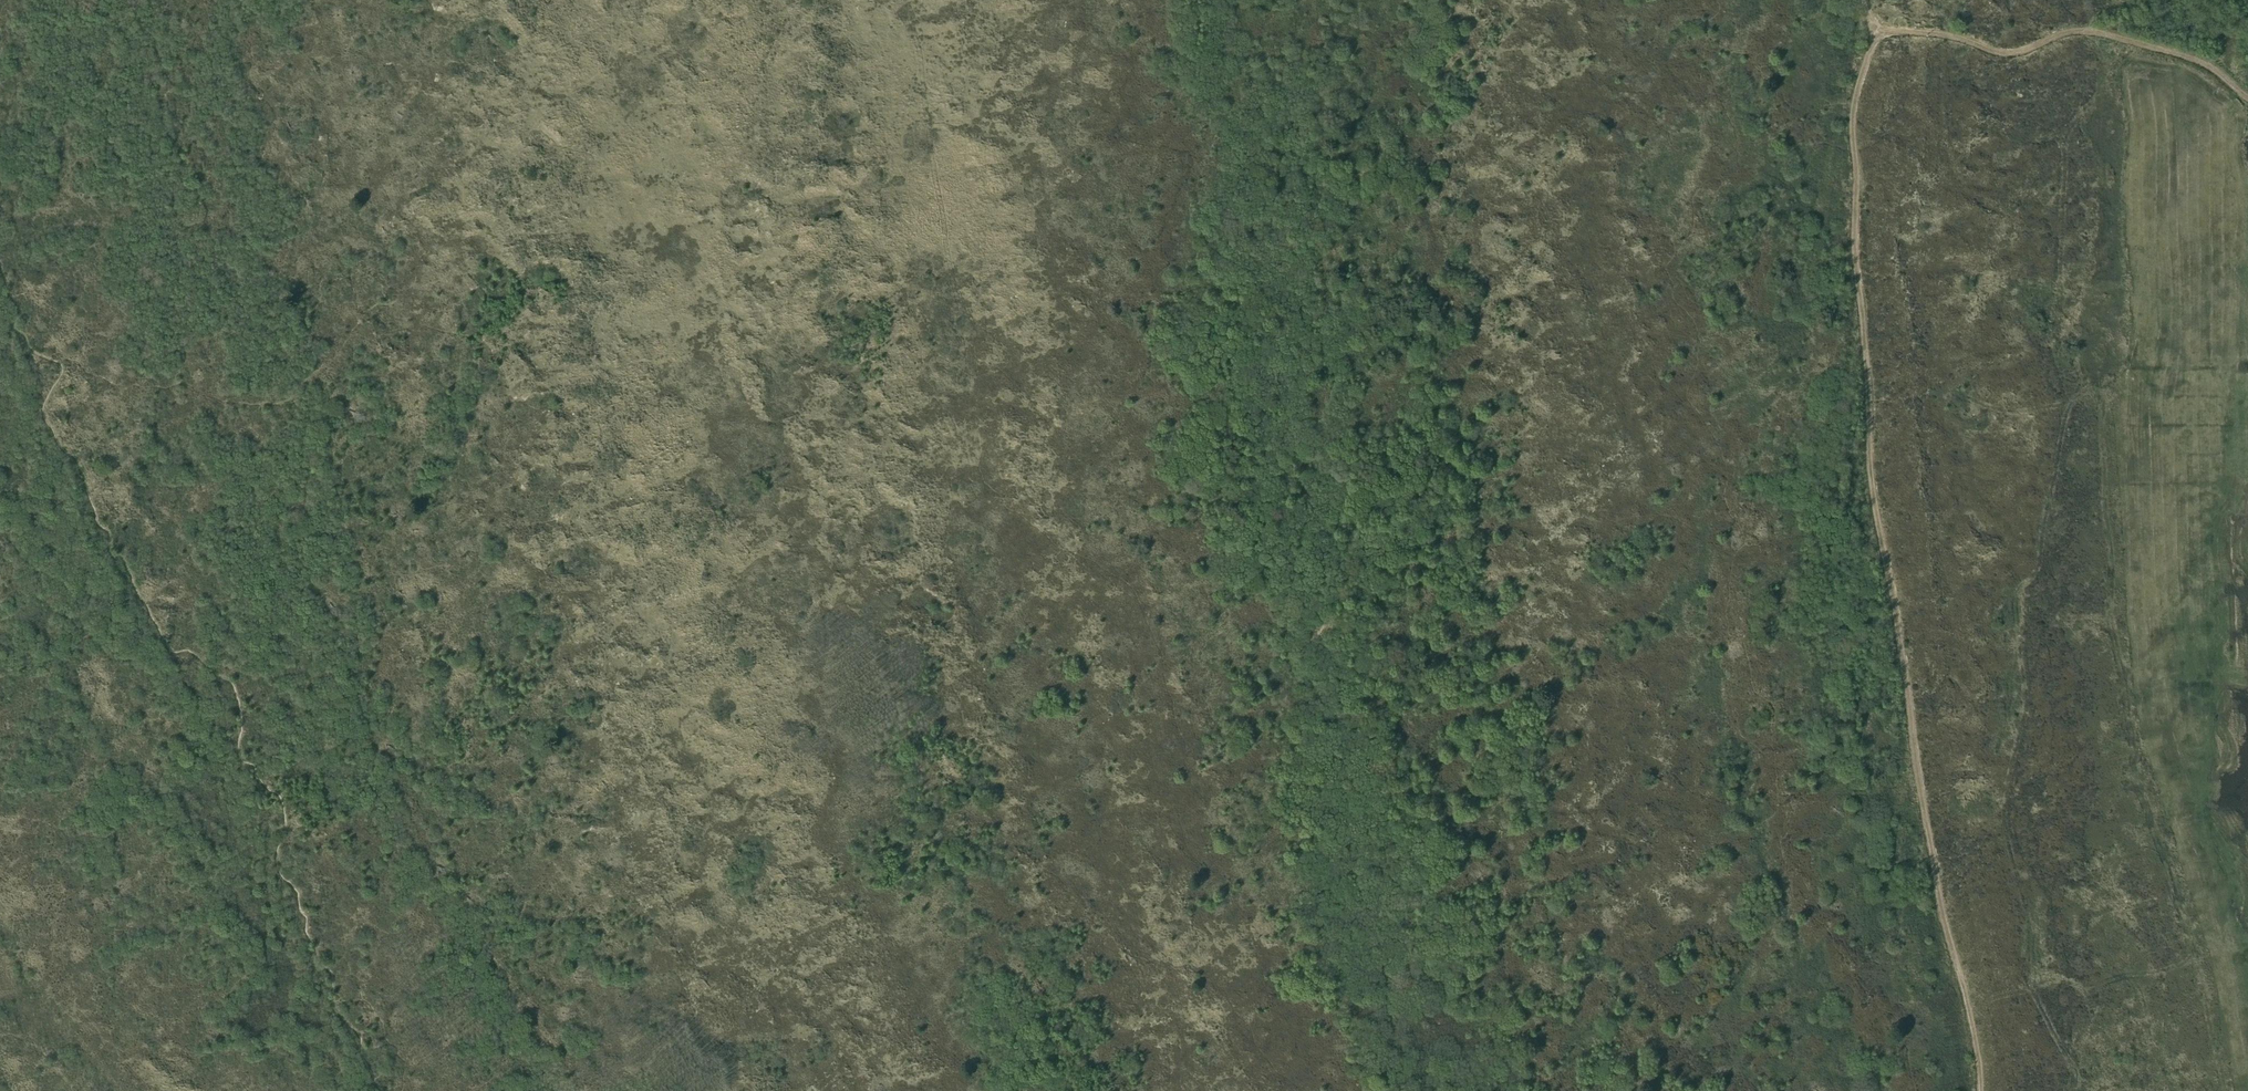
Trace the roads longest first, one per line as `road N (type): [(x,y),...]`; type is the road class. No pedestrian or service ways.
road 1 (track): [(2247,99),(2185,50),(2091,29),(1998,52),(1948,35),(1887,32),(1861,0)]

